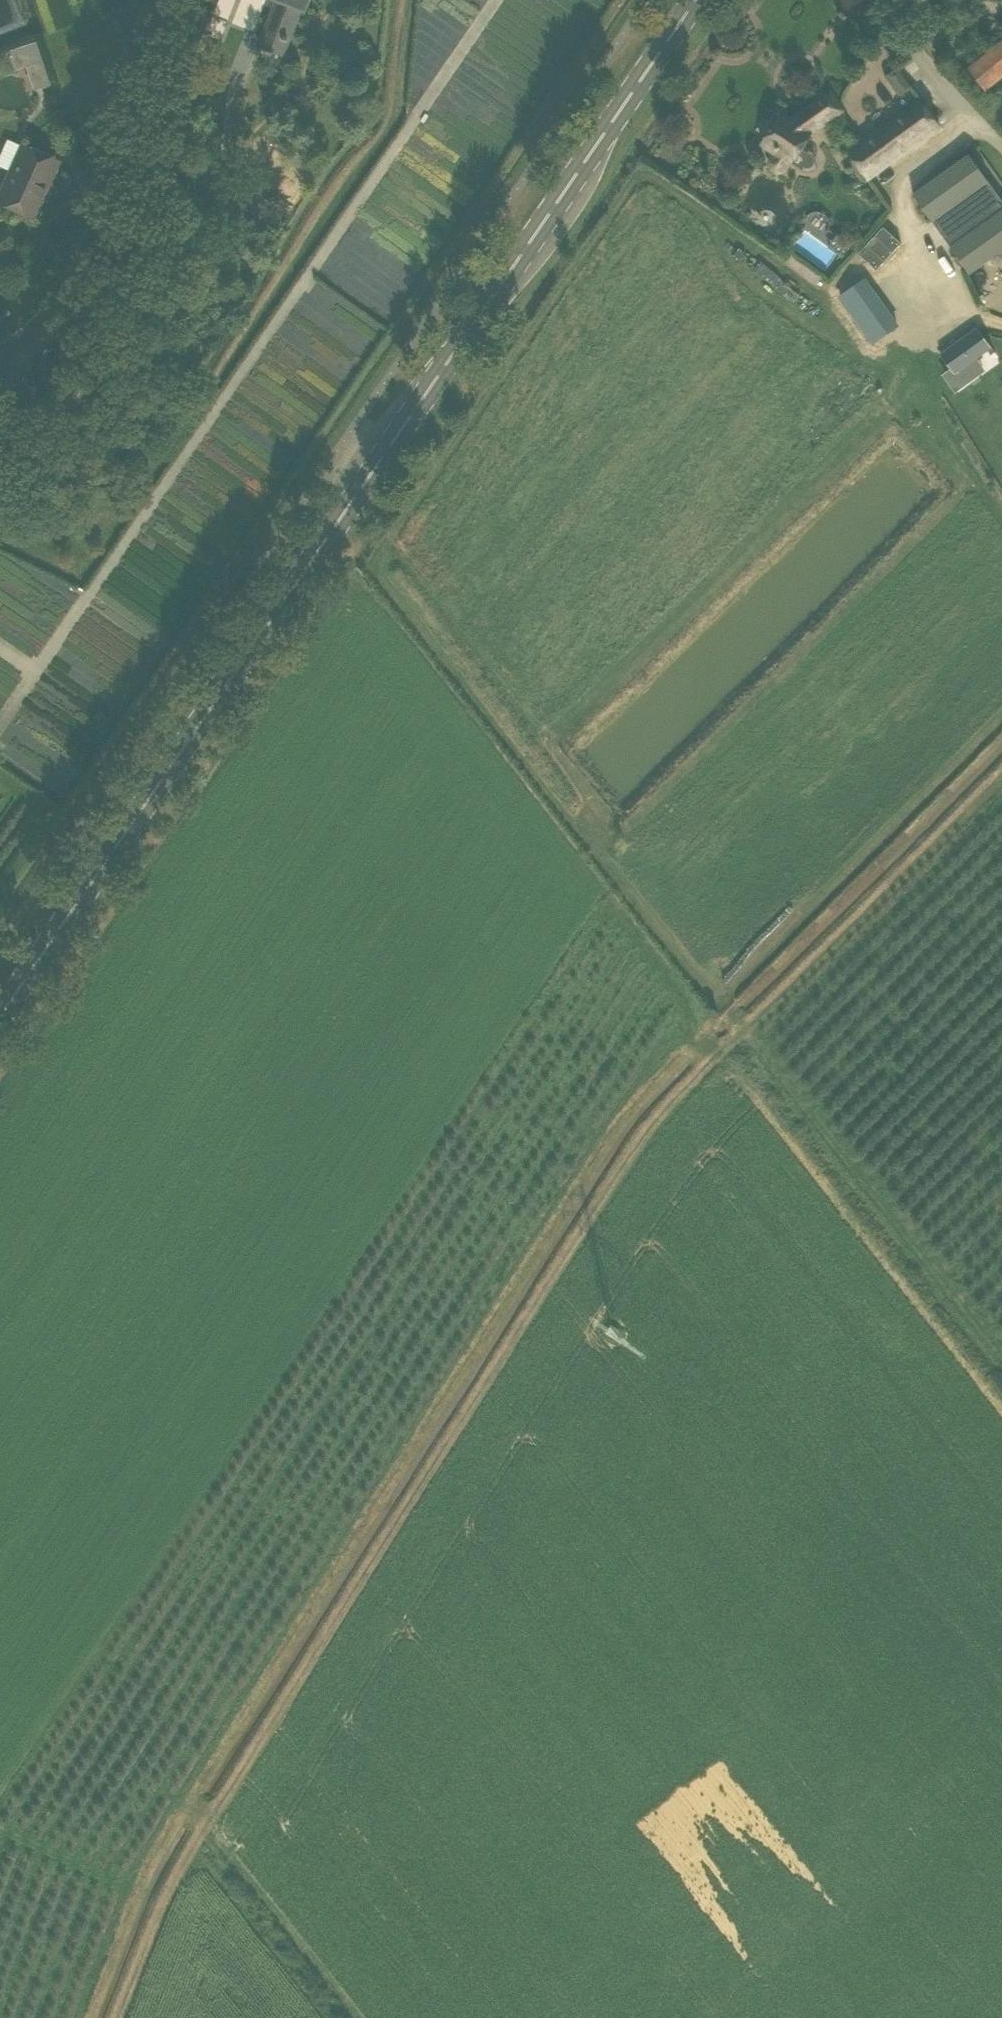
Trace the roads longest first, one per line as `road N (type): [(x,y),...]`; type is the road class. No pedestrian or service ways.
road 1 (track): [(897,364),(883,403),(543,740),(531,769),(1001,1359)]
road 2 (primary): [(0,1015),(695,0)]
road 3 (unclassified): [(31,370),(195,0)]
road 4 (unclassified): [(1001,146),(881,0)]

